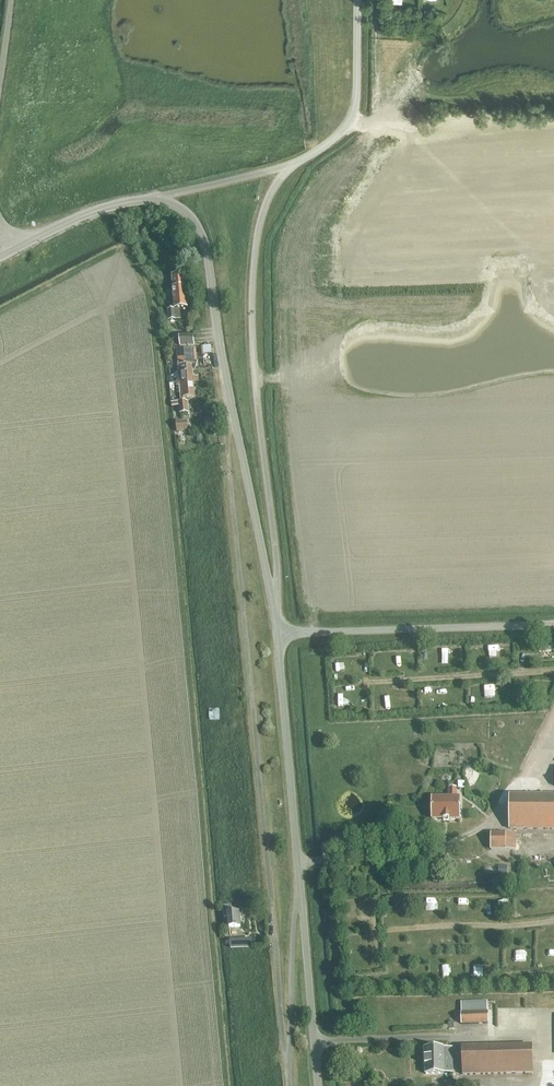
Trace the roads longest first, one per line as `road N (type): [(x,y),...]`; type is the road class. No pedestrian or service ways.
road 1 (unclassified): [(286,1063),(229,399)]
road 2 (unclassified): [(278,634),(252,311),(256,237),(285,166)]
road 3 (track): [(553,710),(481,829),(430,852),(297,861)]
road 4 (unclassified): [(278,634),(553,626)]
road 5 (unclassified): [(300,893),(278,634)]
road 6 (unclassified): [(278,634),(229,399)]
road 7 (unclassified): [(229,399),(202,235),(179,205),(157,196)]
road 8 (unclassified): [(285,166),(331,147),(352,125),(355,0)]
road 9 (track): [(553,100),(435,104),(352,125)]
road 10 (unclassified): [(319,1085),(300,893)]
road 11 (unclassified): [(286,1063),(300,893)]
road 12 (unclassified): [(19,245),(89,213),(157,196)]
road 13 (unclassified): [(157,196),(285,166)]

